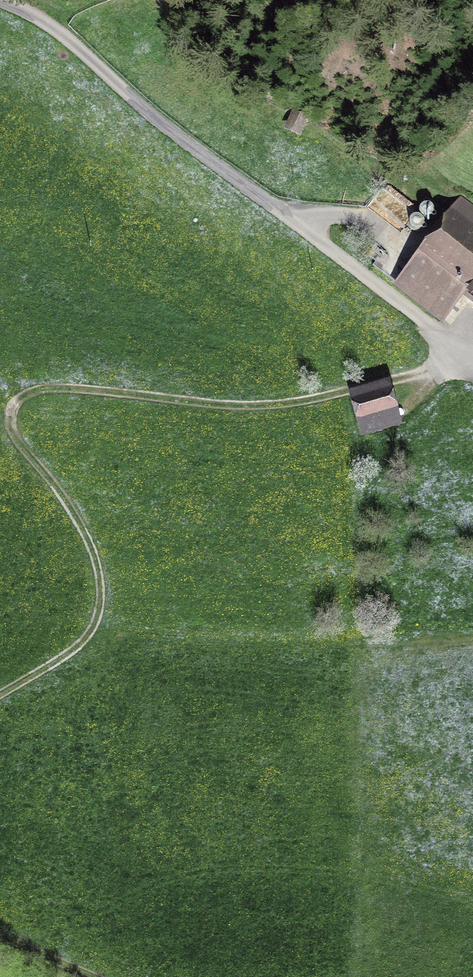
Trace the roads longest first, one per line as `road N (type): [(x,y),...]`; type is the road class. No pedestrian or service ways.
road 1 (track): [(0,691),(75,648),(99,615),(88,538),(16,435),(11,415),(27,392),(85,387),(272,404),(447,368),(461,349),(472,358)]
road 2 (unclassified): [(1,0),(60,30),(144,106),(461,349)]

